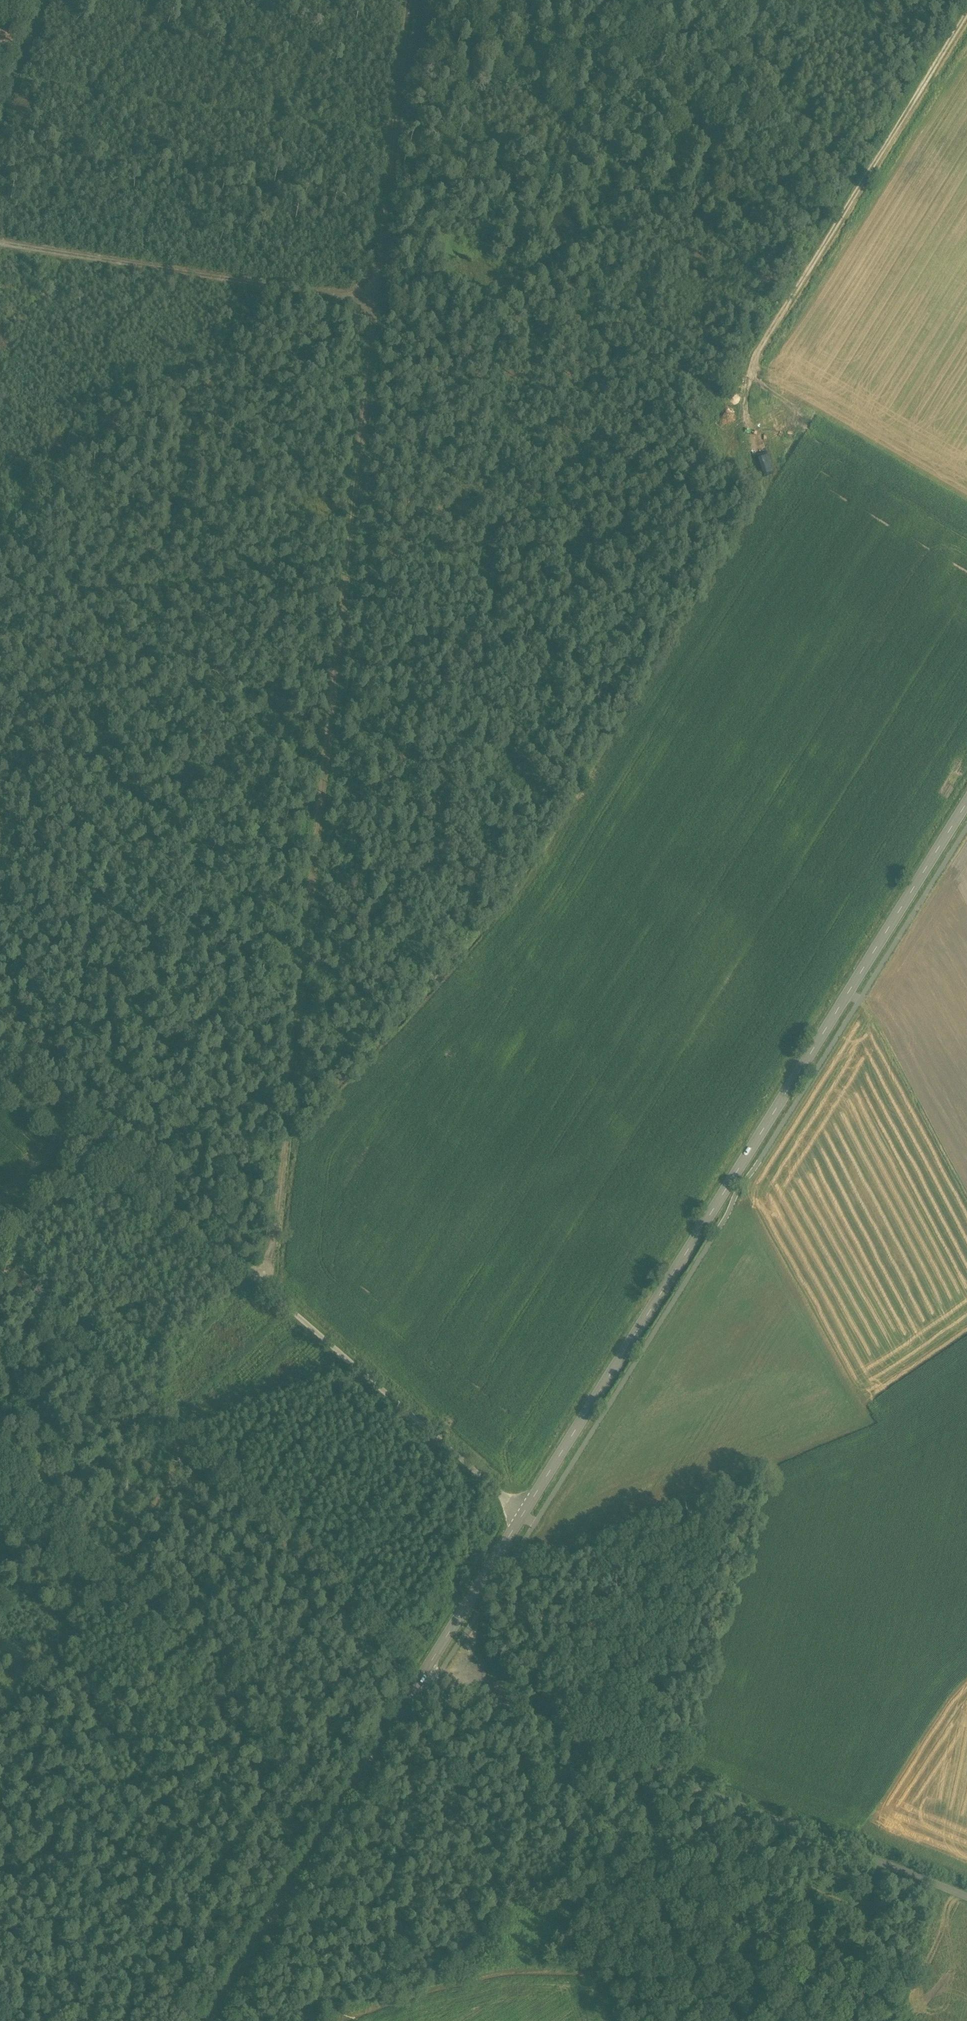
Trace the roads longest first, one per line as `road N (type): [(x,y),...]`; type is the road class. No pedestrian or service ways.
road 1 (track): [(274,1295),(367,522),(414,0)]
road 2 (tertiary): [(966,803),(422,1677)]
road 3 (track): [(0,1067),(523,1515)]
road 4 (unclassified): [(966,1897),(422,1677)]
road 5 (track): [(966,12),(747,365),(742,401),(755,439)]
road 6 (tertiary): [(422,1677),(206,2020)]
road 7 (track): [(0,243),(387,302)]

